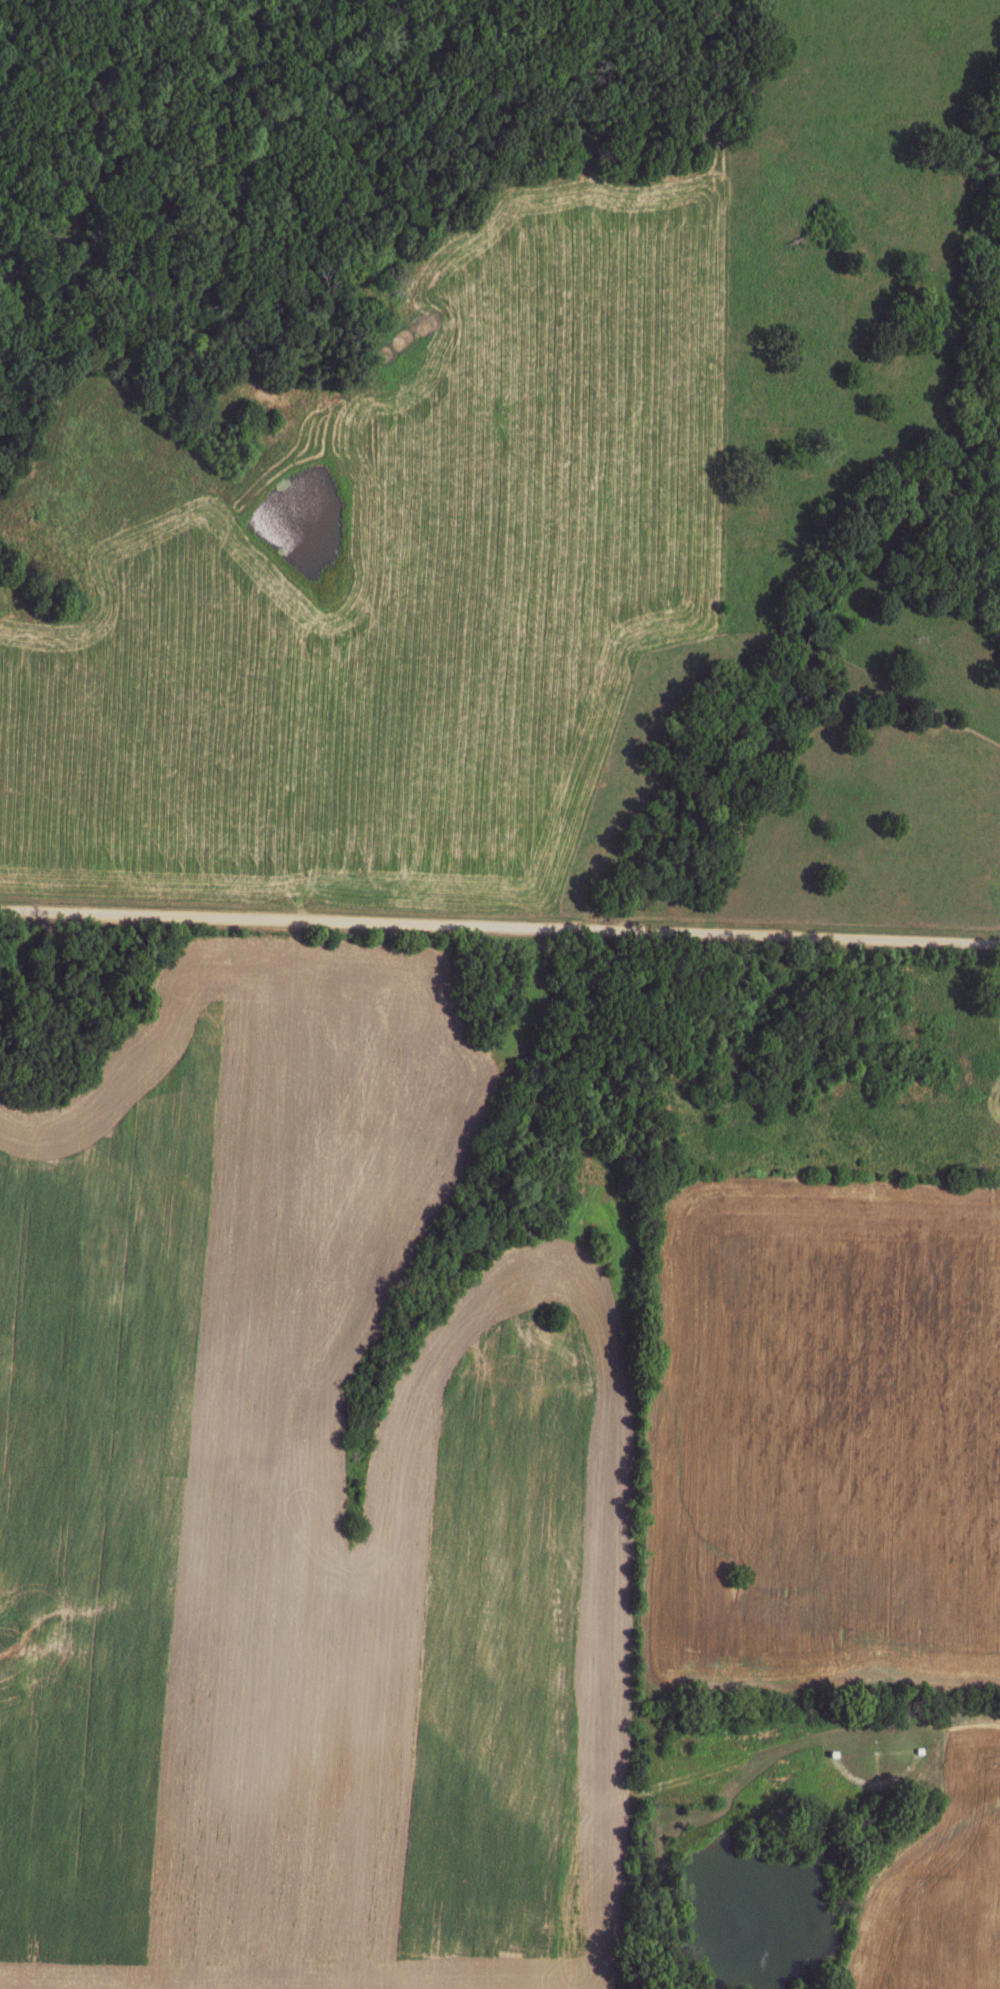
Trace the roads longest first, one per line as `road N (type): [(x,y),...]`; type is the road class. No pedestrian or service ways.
road 1 (residential): [(0,912),(999,945)]

